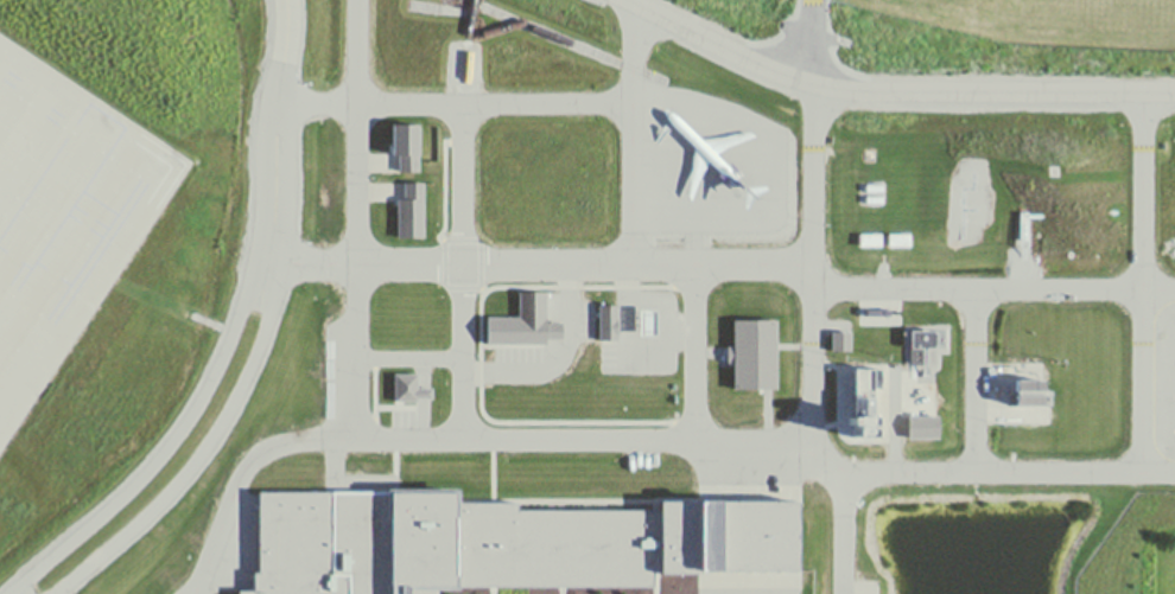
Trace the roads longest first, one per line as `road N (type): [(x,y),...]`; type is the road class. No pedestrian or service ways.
road 1 (residential): [(1174,90),(839,89),(787,74),(637,0)]
road 2 (residential): [(814,262),(358,262)]
road 3 (residential): [(817,0),(813,440)]
road 4 (residential): [(359,0),(357,437)]
road 5 (residential): [(1144,90),(1142,471)]
road 6 (residential): [(813,440),(849,468),(1174,471)]
road 7 (residential): [(814,288),(1174,288)]
road 8 (residential): [(461,104),(464,439)]
road 9 (residential): [(634,104),(356,104)]
road 10 (residential): [(647,5),(633,66),(630,262)]
road 11 (residential): [(978,288),(973,471)]
road 12 (residential): [(696,263),(697,437)]
road 13 (residential): [(849,468),(843,593)]

